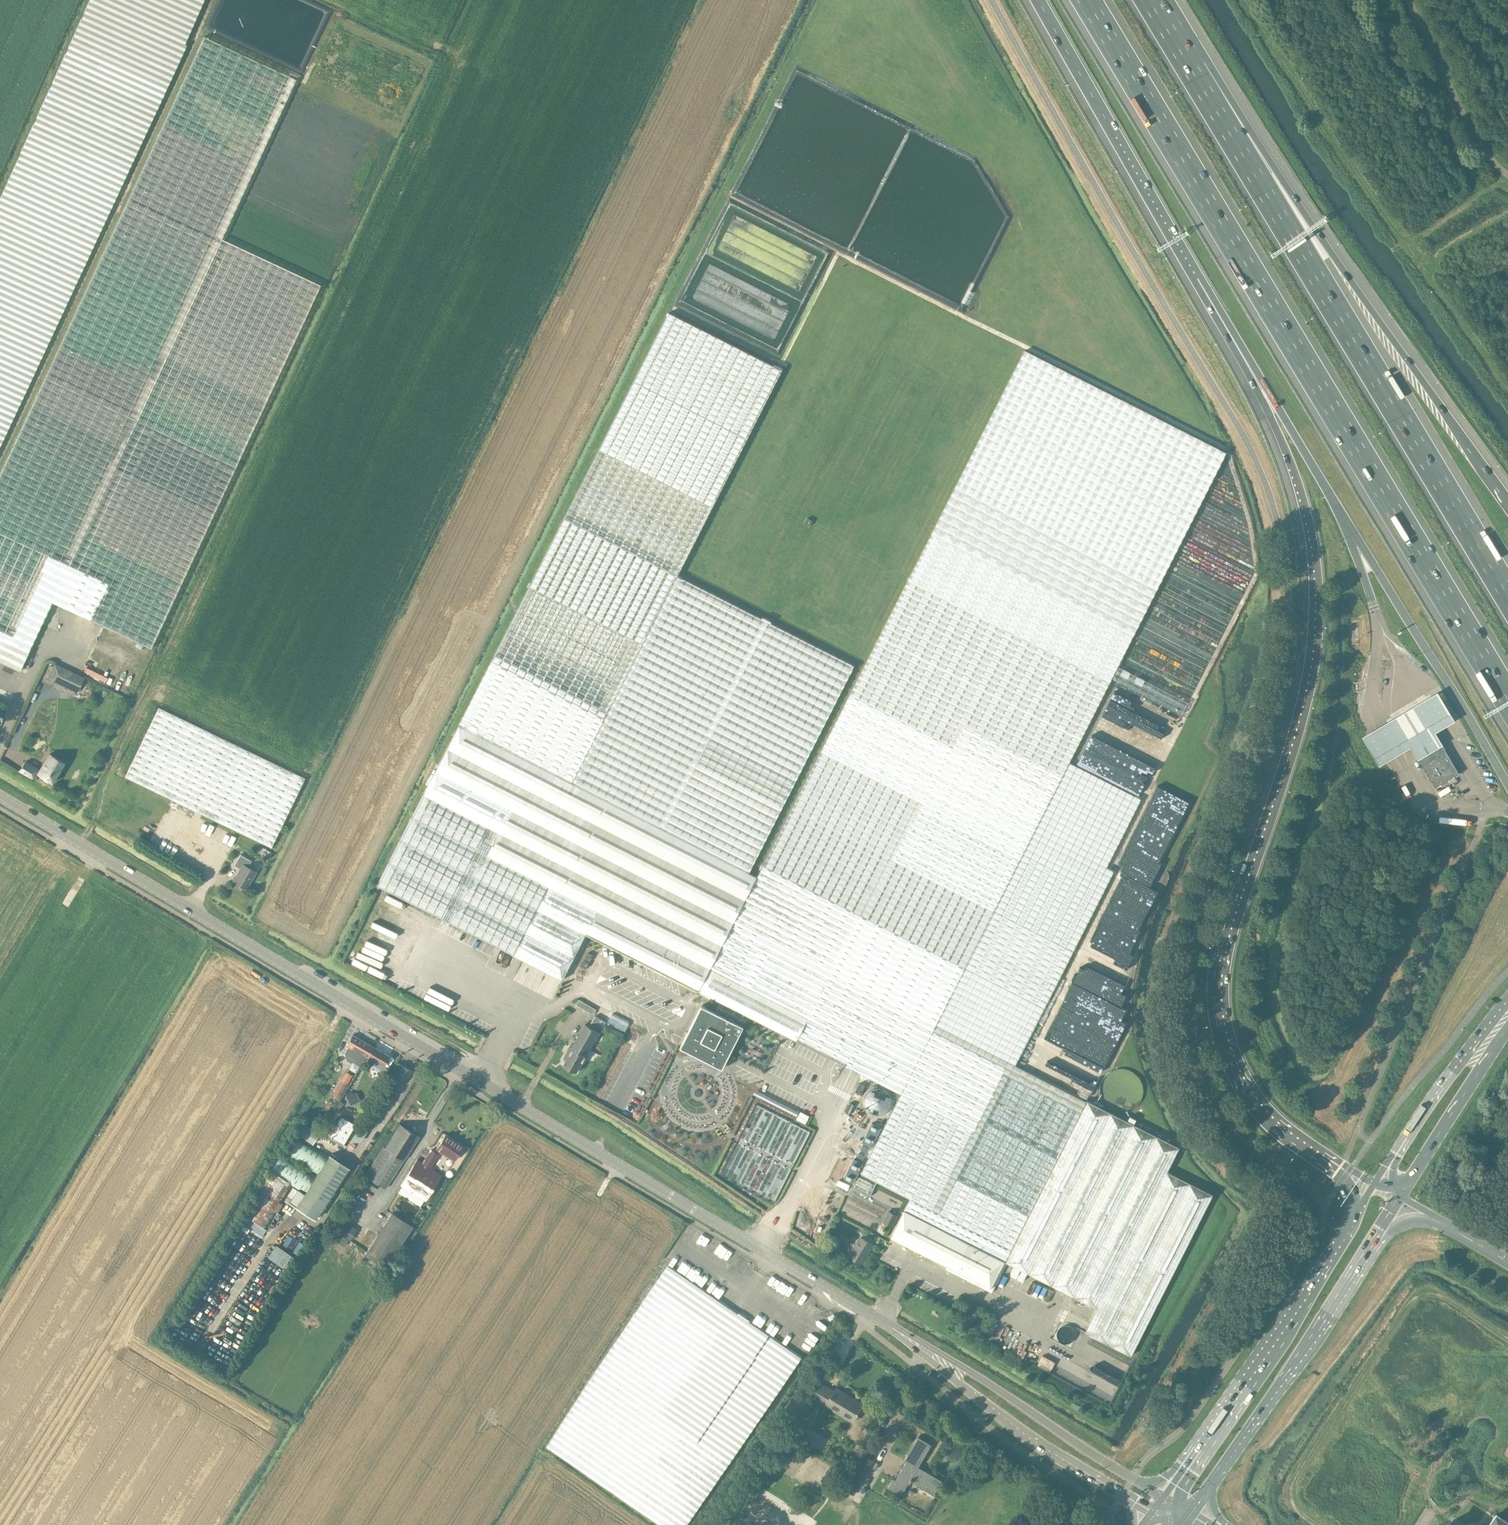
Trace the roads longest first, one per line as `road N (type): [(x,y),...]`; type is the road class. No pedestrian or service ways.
road 1 (secondary): [(902,1333),(0,796)]
road 2 (motorway): [(1197,279),(1294,469),(1320,602),(1304,719),(1230,950),(1228,1020),(1241,1063),(1267,1105),(1350,1169)]
road 3 (motorway): [(1085,0),(1507,701)]
road 4 (motorway): [(1507,588),(1192,63)]
road 5 (motorway): [(1507,503),(1232,101),(1192,63)]
road 6 (secondary): [(1351,1220),(1163,1498)]
road 7 (secondary): [(1190,1512),(1372,1247)]
road 8 (motorway): [(1038,0),(1197,279)]
road 9 (secondary): [(1163,1498),(902,1333)]
road 10 (secondary): [(902,1333),(1043,1446),(1152,1511)]
road 11 (motorway): [(1197,279),(1355,542)]
road 12 (secondary): [(1507,994),(1374,1184)]
road 13 (secondary): [(1402,1197),(1507,1033)]

